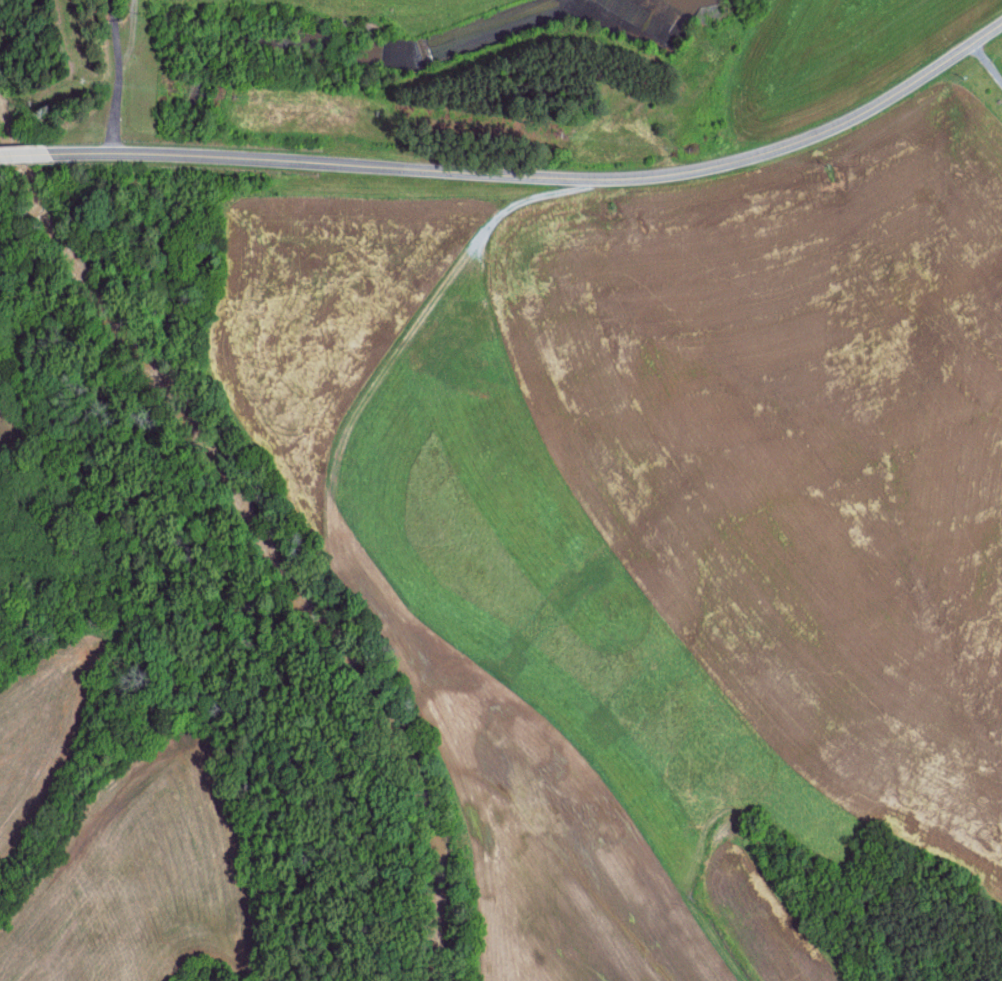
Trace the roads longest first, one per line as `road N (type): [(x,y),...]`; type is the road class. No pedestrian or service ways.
road 1 (tertiary): [(50,153),(582,177),(669,172),(846,120),(1001,21)]

